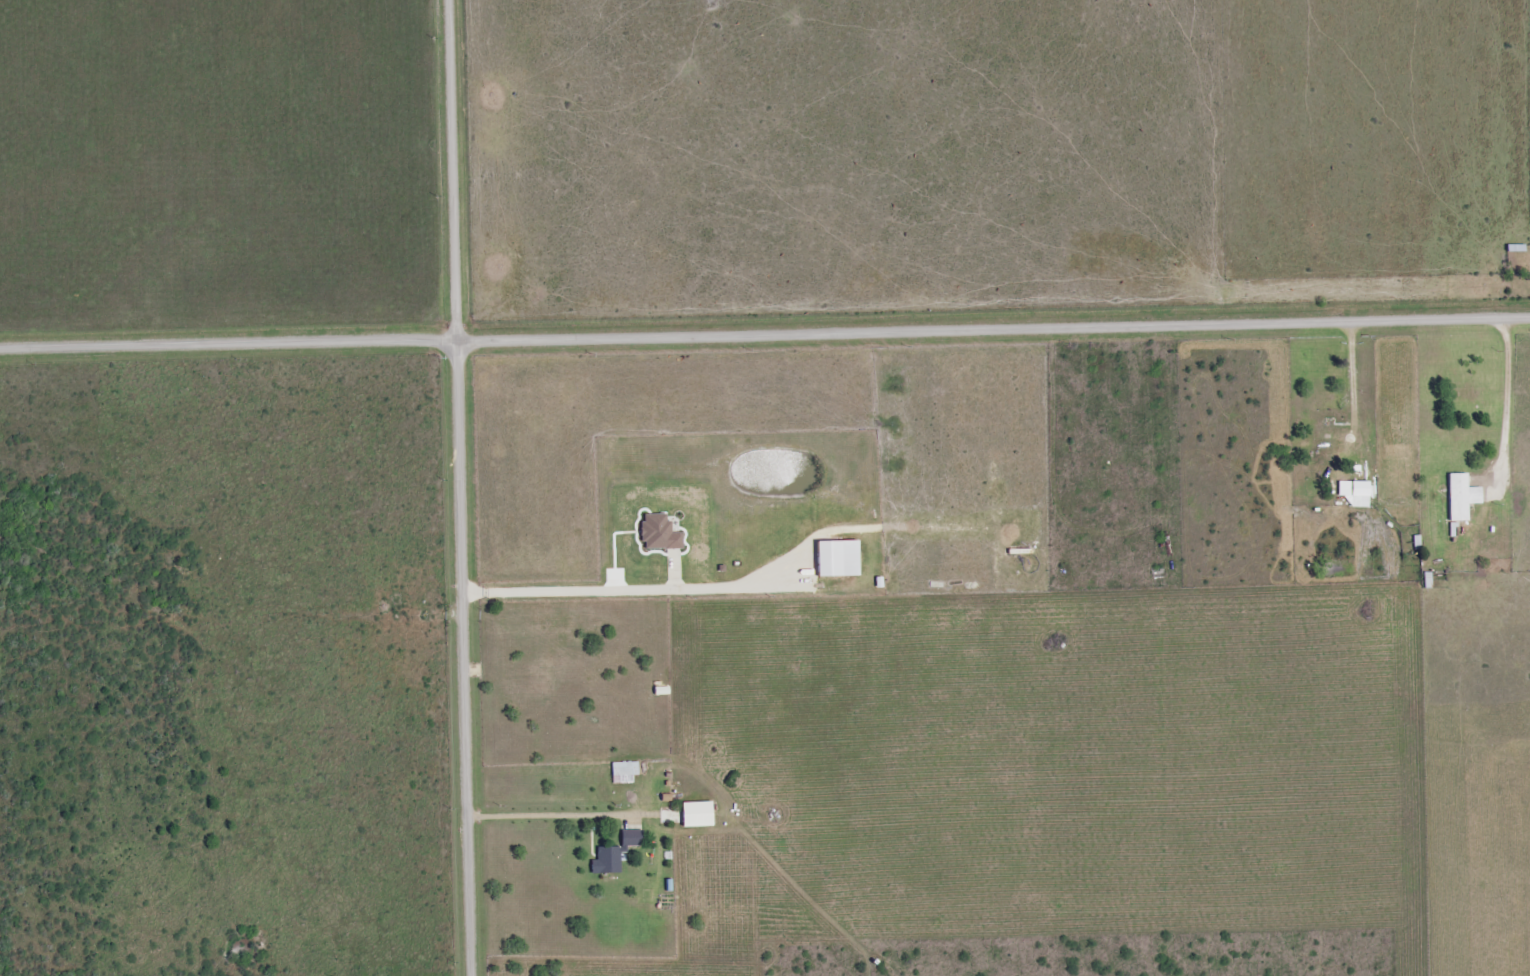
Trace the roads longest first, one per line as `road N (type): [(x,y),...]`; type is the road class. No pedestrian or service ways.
road 1 (residential): [(0,344),(1529,314)]
road 2 (residential): [(473,975),(451,0)]

